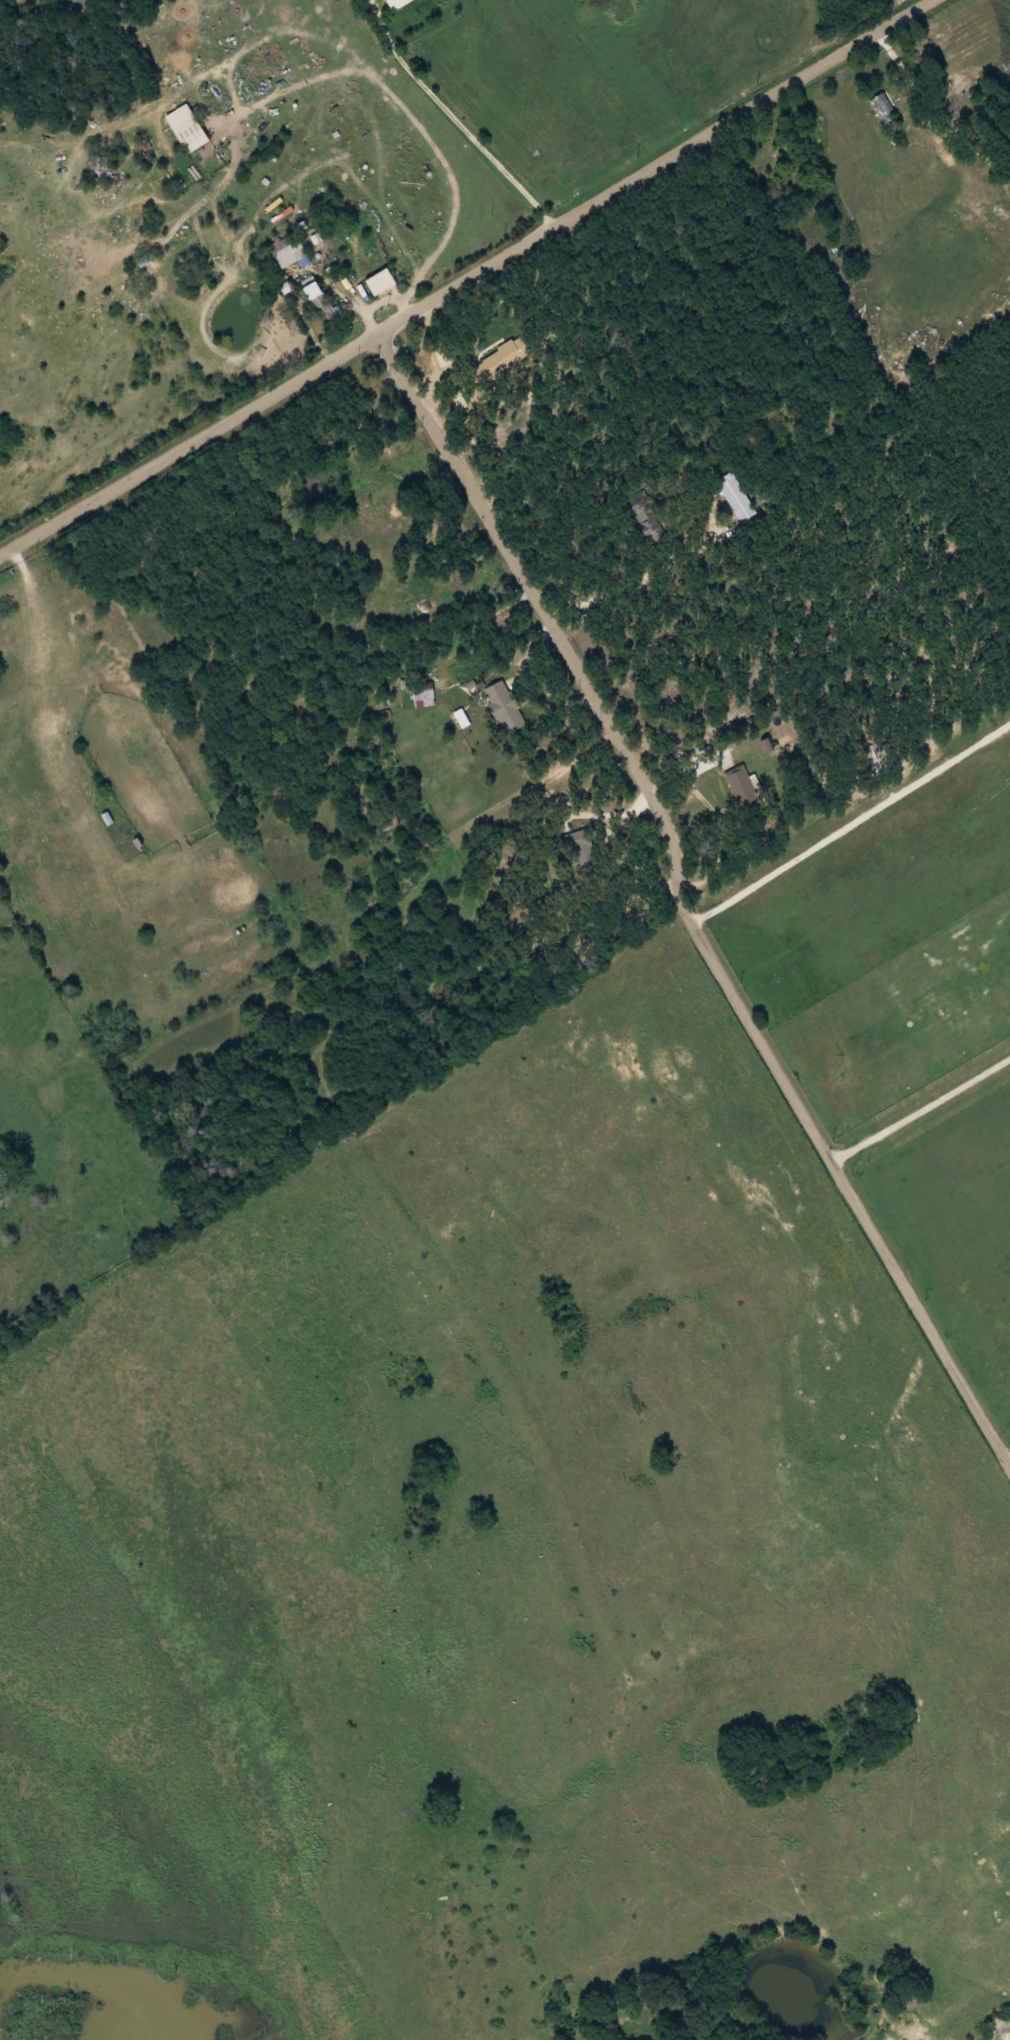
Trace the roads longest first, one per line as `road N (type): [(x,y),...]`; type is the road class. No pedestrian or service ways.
road 1 (residential): [(1009,1465),(687,913),(672,820),(307,203)]
road 2 (residential): [(0,557),(935,0)]

